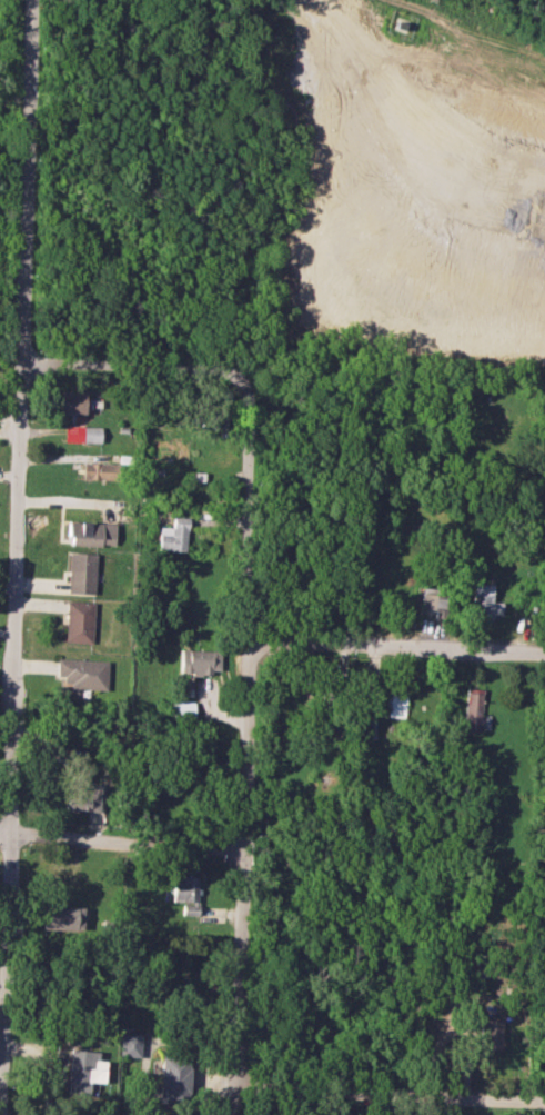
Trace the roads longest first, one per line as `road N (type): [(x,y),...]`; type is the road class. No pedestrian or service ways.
road 1 (residential): [(30,0),(0,1014)]
road 2 (residential): [(243,379),(252,407),(234,1114)]
road 3 (residential): [(234,1093),(544,1106)]
road 4 (residential): [(245,648),(544,658)]
road 5 (residential): [(0,832),(241,847)]
road 6 (residential): [(20,362),(212,362),(243,379)]
road 7 (track): [(399,0),(544,53)]

